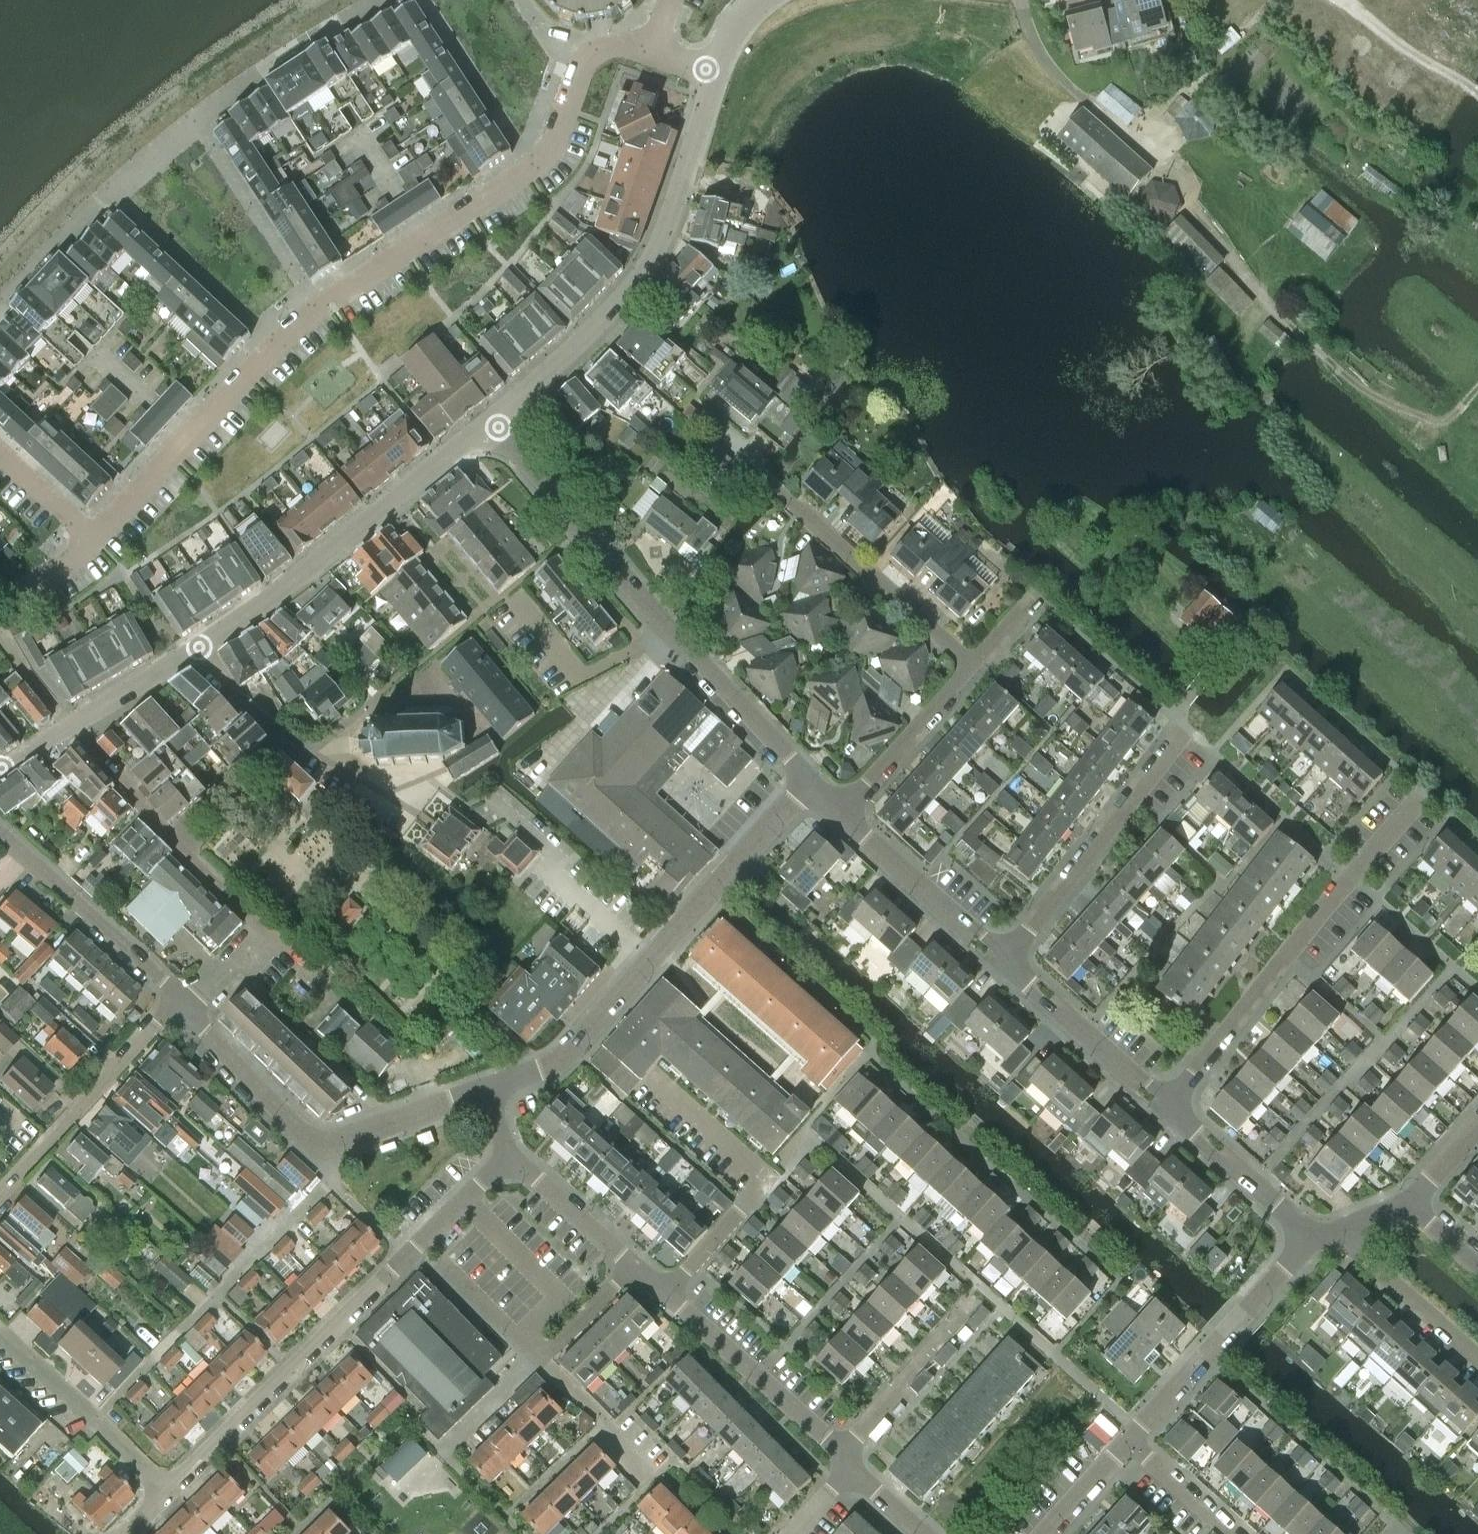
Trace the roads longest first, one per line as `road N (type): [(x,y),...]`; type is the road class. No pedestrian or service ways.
road 1 (residential): [(95,542),(326,300),(527,173),(552,148),(594,52),(621,45),(713,71)]
road 2 (residential): [(802,780),(497,425)]
road 3 (residential): [(487,1089),(558,1063),(794,801),(802,780)]
road 4 (tertiary): [(713,71),(644,271),(497,425)]
road 5 (residential): [(1166,1111),(1424,793)]
road 6 (tertiary): [(497,425),(444,457),(197,650)]
road 7 (residential): [(181,1004),(317,1144),(346,1143),(487,1089)]
road 8 (residential): [(424,1240),(168,1491)]
road 9 (residential): [(963,670),(747,464)]
road 10 (residential): [(998,960),(1185,728)]
road 11 (residential): [(668,1295),(768,1182),(657,1086)]
road 12 (residential): [(1129,1440),(1310,1239)]
road 13 (residential): [(0,1186),(181,1004)]
road 14 (residential): [(0,835),(181,1004)]
road 15 (residential): [(846,1464),(668,1295)]
road 16 (residential): [(181,1004),(271,936),(179,845)]
road 17 (residential): [(168,1491),(0,1332)]
road 18 (tertiary): [(197,650),(0,770)]
road 19 (residential): [(1166,1111),(1149,1085),(998,960)]
road 20 (residential): [(998,960),(981,933),(838,814)]
road 21 (residential): [(846,1464),(856,1437),(974,1310)]
road 22 (residential): [(1310,1239),(1166,1111)]
road 23 (residential): [(838,814),(963,670)]
road 24 (residential): [(1477,1362),(1338,1233)]
road 25 (residential): [(638,1266),(505,1158)]
road 26 (residential): [(539,1360),(424,1240)]
road 27 (residential): [(539,1360),(656,1476)]
road 28 (residential): [(417,667),(328,746),(285,743)]
road 29 (residential): [(179,845),(285,743)]
road 30 (residential): [(1233,1533),(1129,1440)]
road 31 (residential): [(638,1266),(539,1360)]
road 32 (residential): [(442,1451),(539,1360)]
road 33 (residential): [(95,542),(0,451)]
road 34 (residential): [(285,743),(197,650)]
road 35 (residential): [(1045,1533),(1129,1440)]

